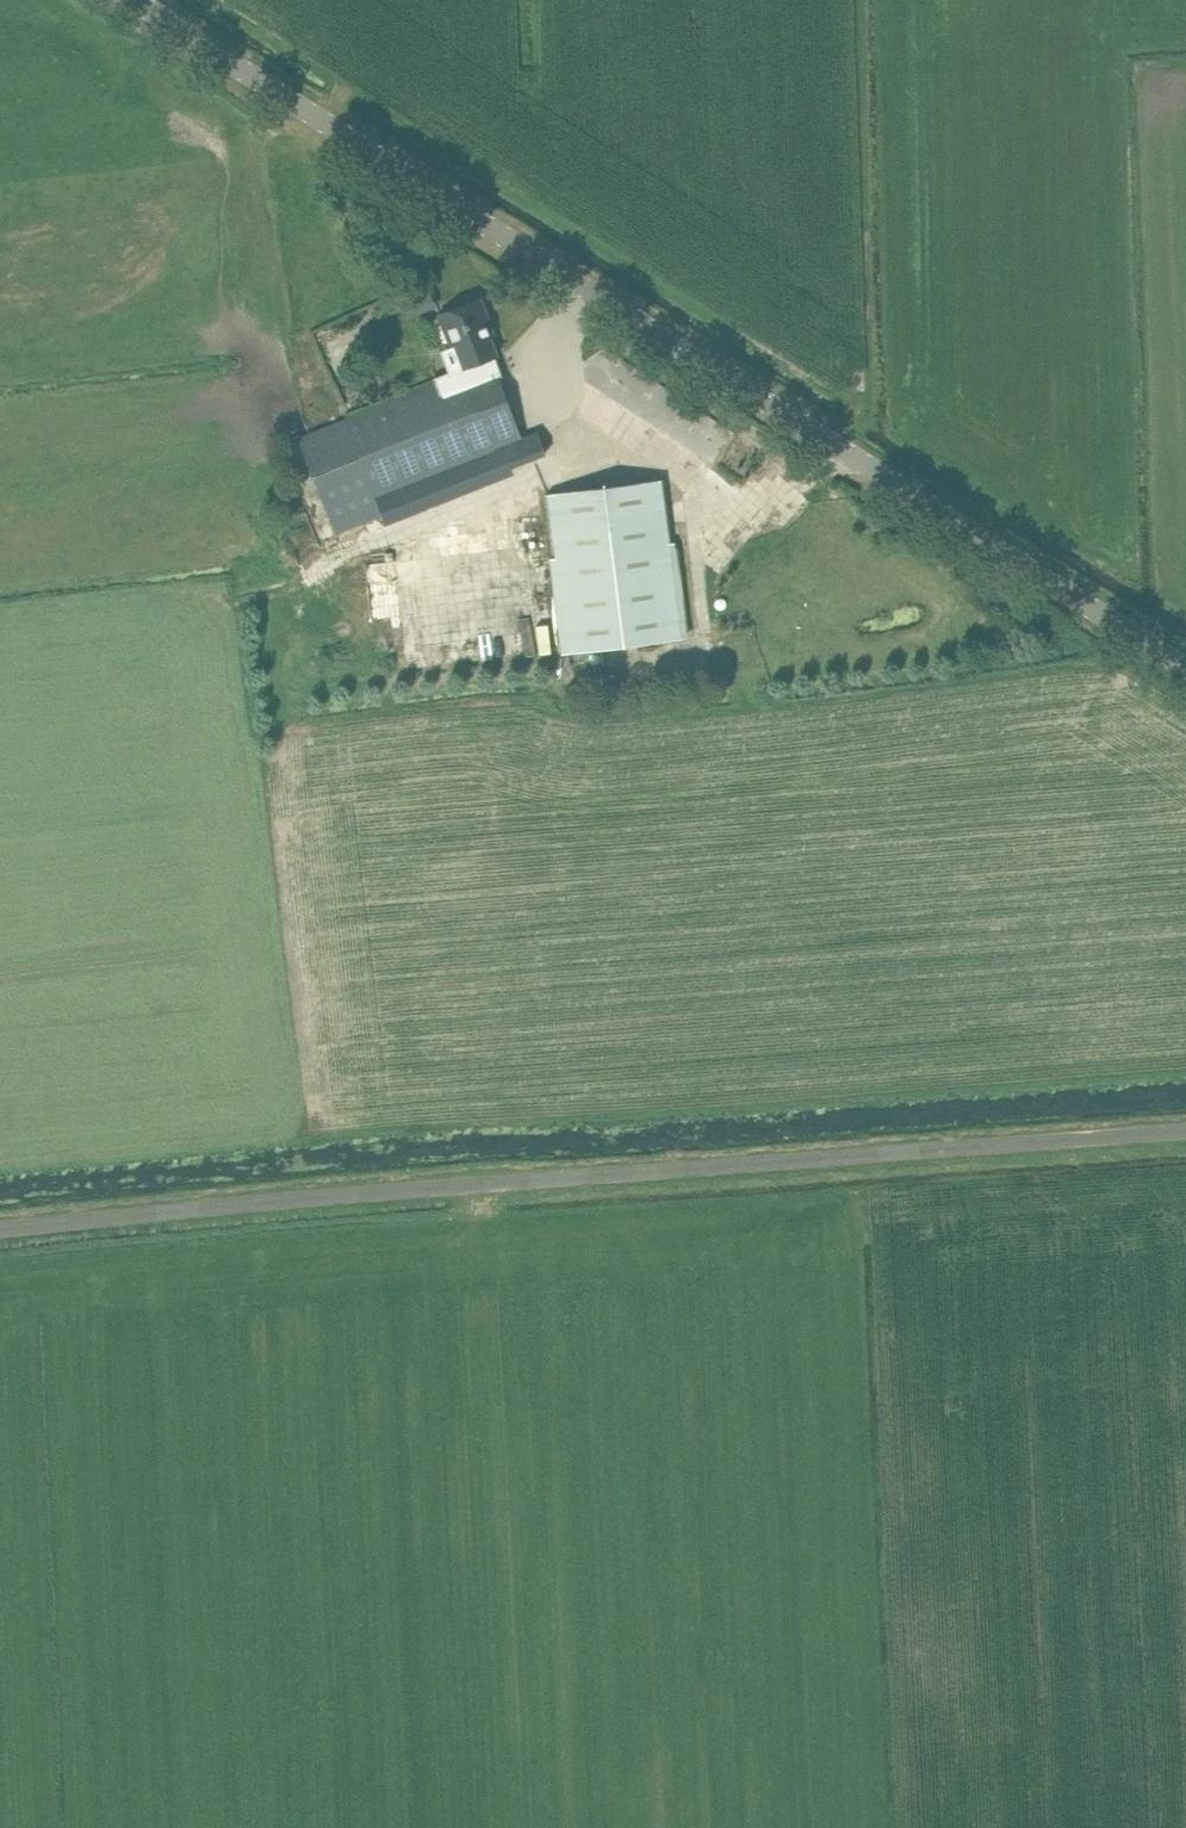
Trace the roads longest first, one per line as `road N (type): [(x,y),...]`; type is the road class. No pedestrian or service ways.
road 1 (unclassified): [(1185,661),(160,0)]
road 2 (unclassified): [(0,1235),(1185,1134)]

